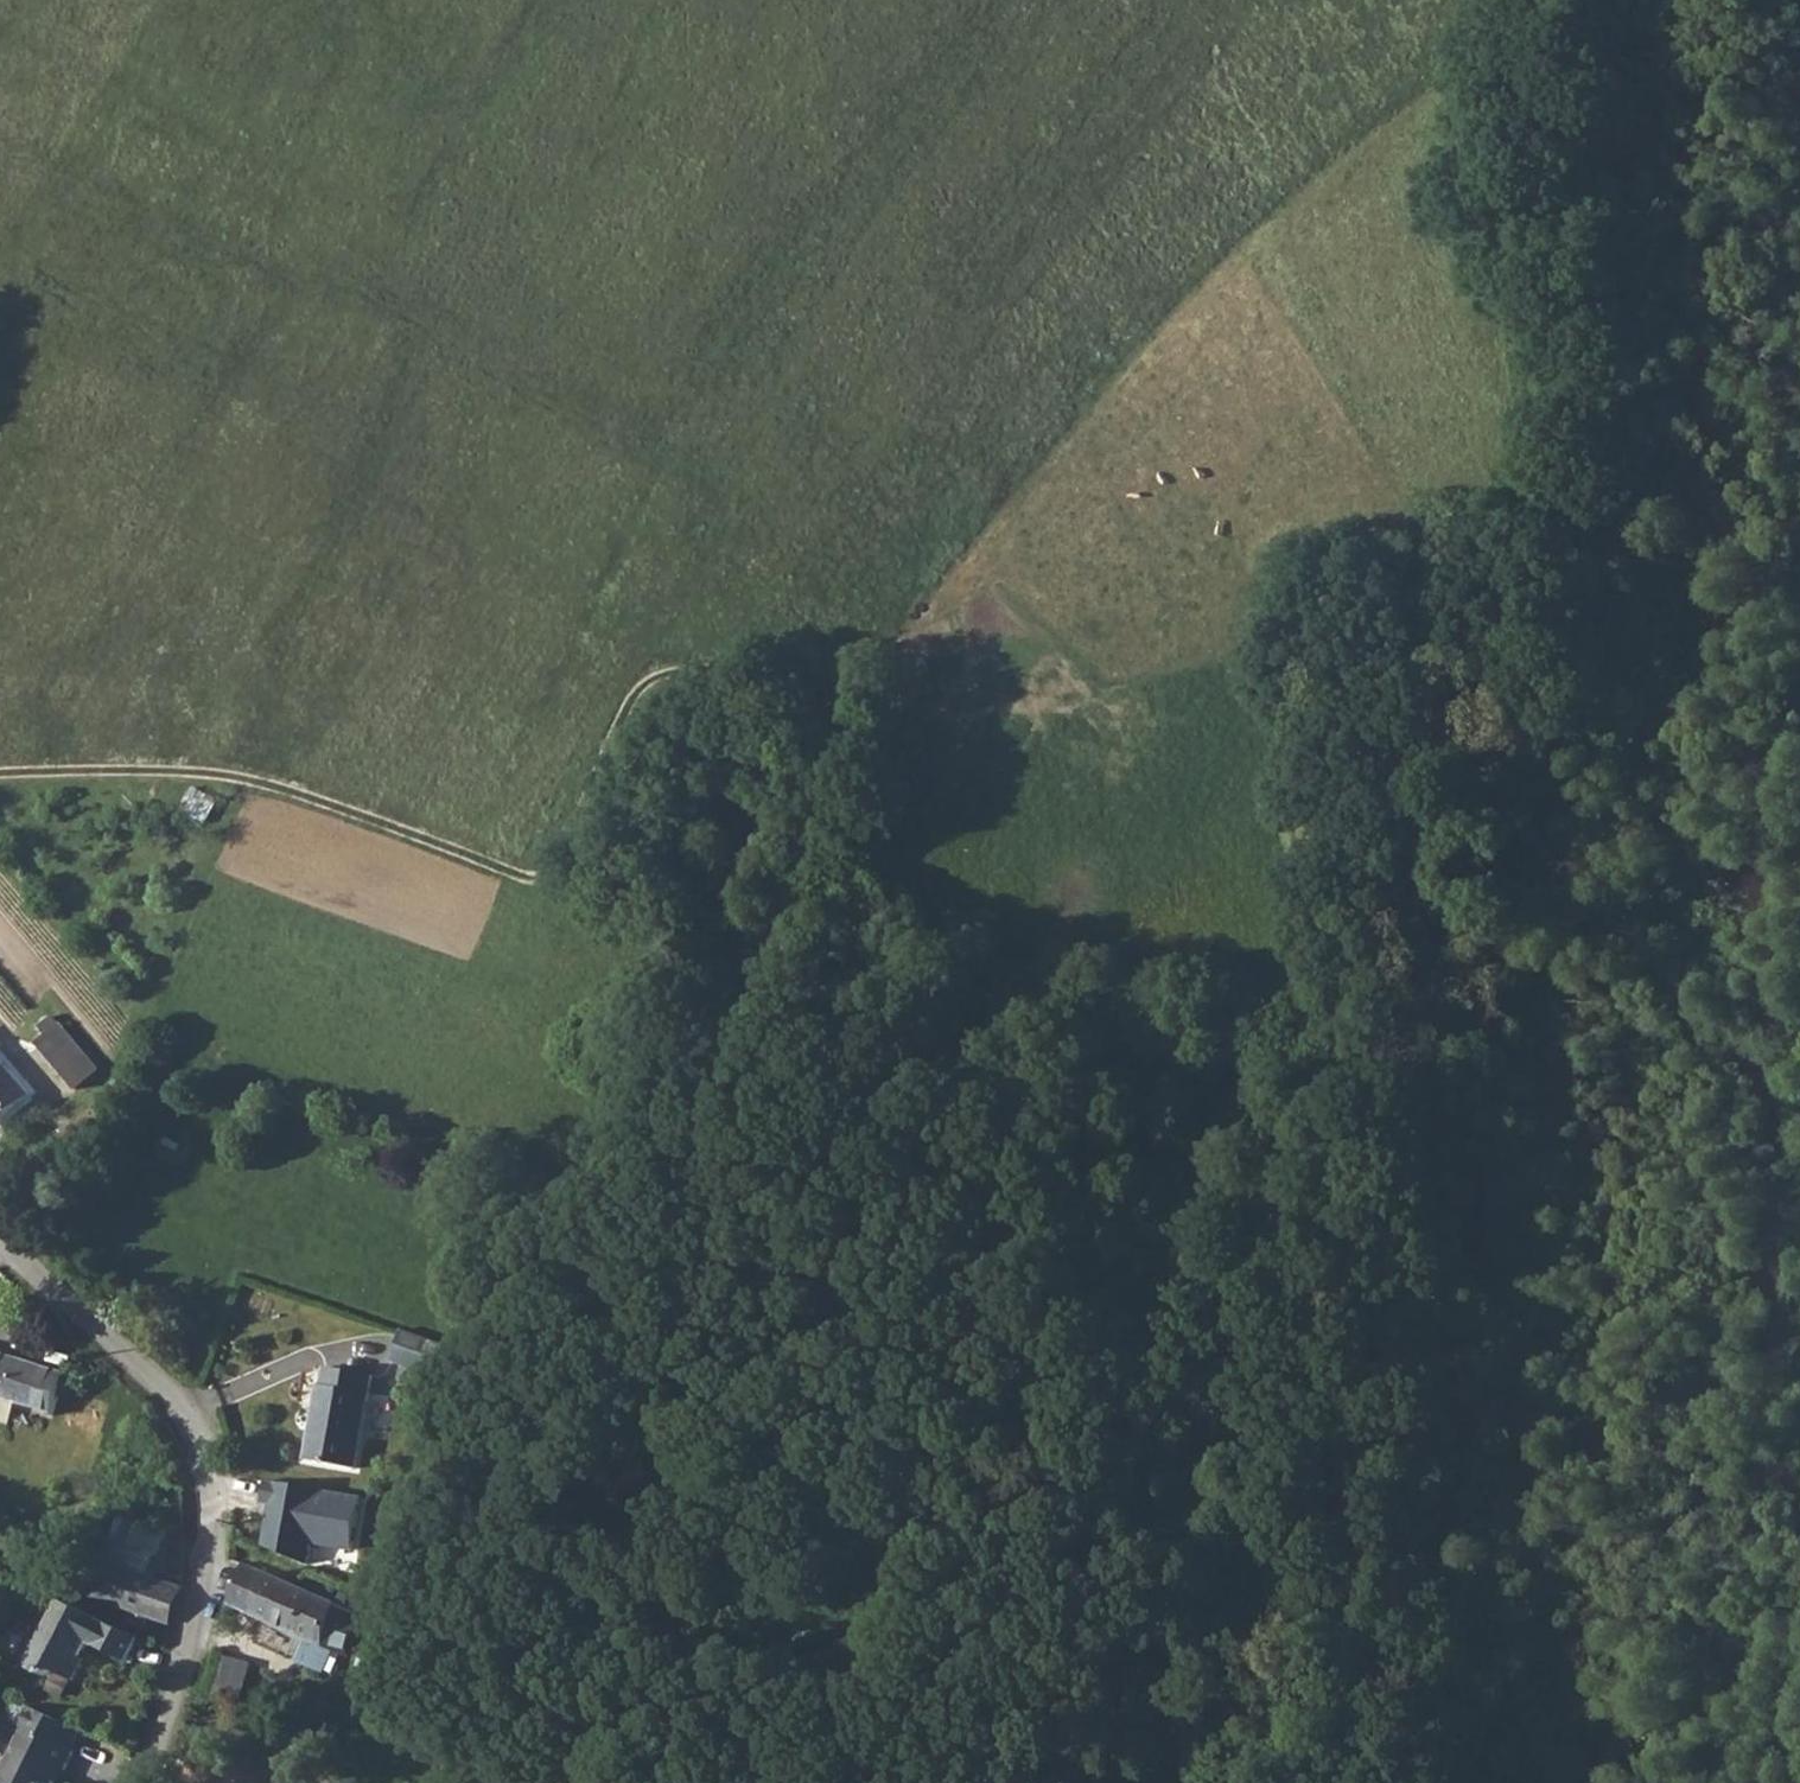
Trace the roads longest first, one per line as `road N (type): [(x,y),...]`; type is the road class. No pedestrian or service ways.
road 1 (residential): [(158,1782),(204,1532),(204,1474),(178,1417),(0,1237)]

